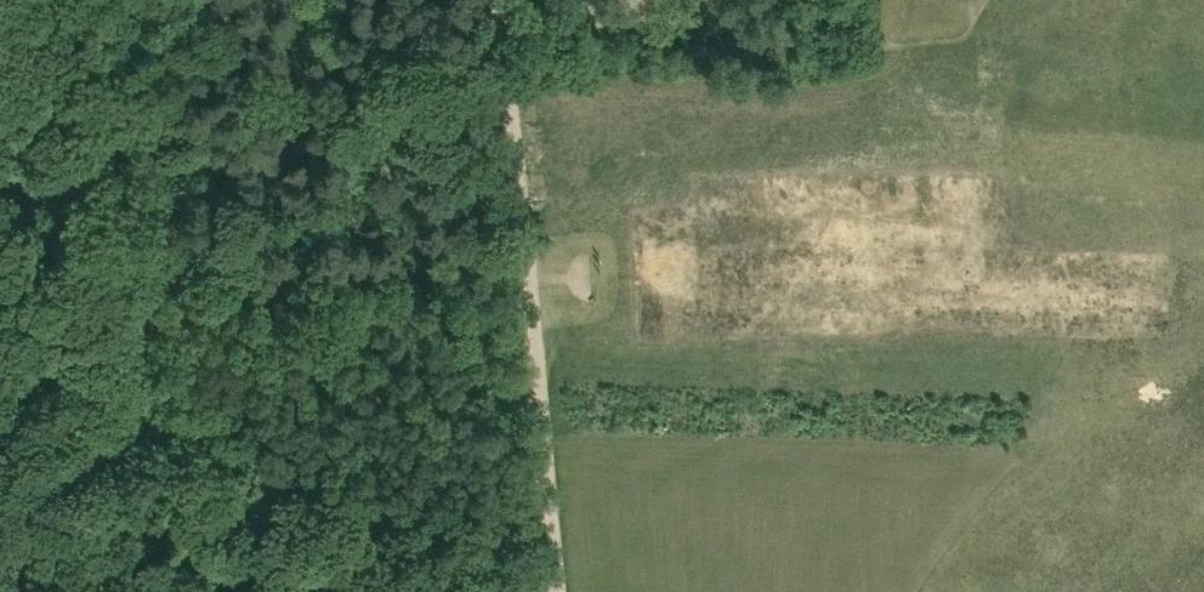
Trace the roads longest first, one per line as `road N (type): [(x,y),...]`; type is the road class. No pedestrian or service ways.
road 1 (track): [(556,591),(492,18)]

